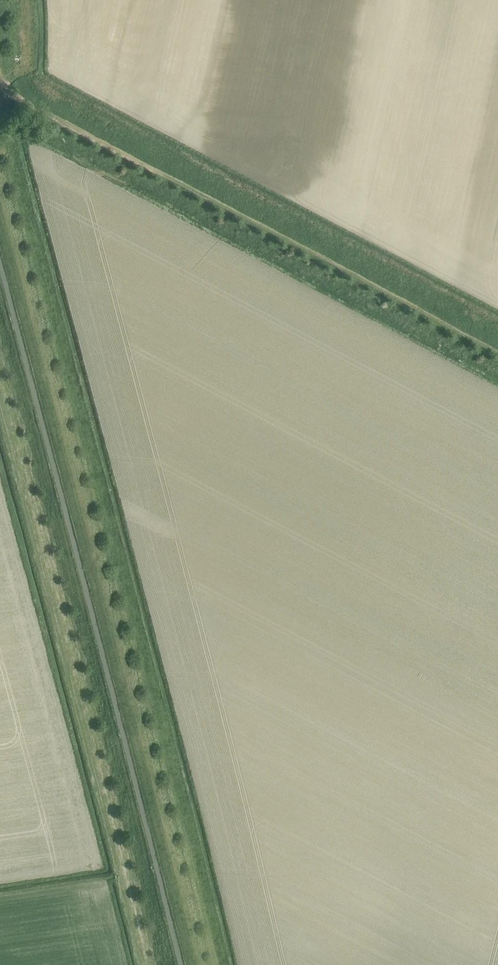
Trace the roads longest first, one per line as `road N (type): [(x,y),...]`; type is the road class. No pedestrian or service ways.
road 1 (unclassified): [(181,964),(0,265)]
road 2 (track): [(0,92),(37,103),(497,354)]
road 3 (track): [(157,870),(0,895)]

